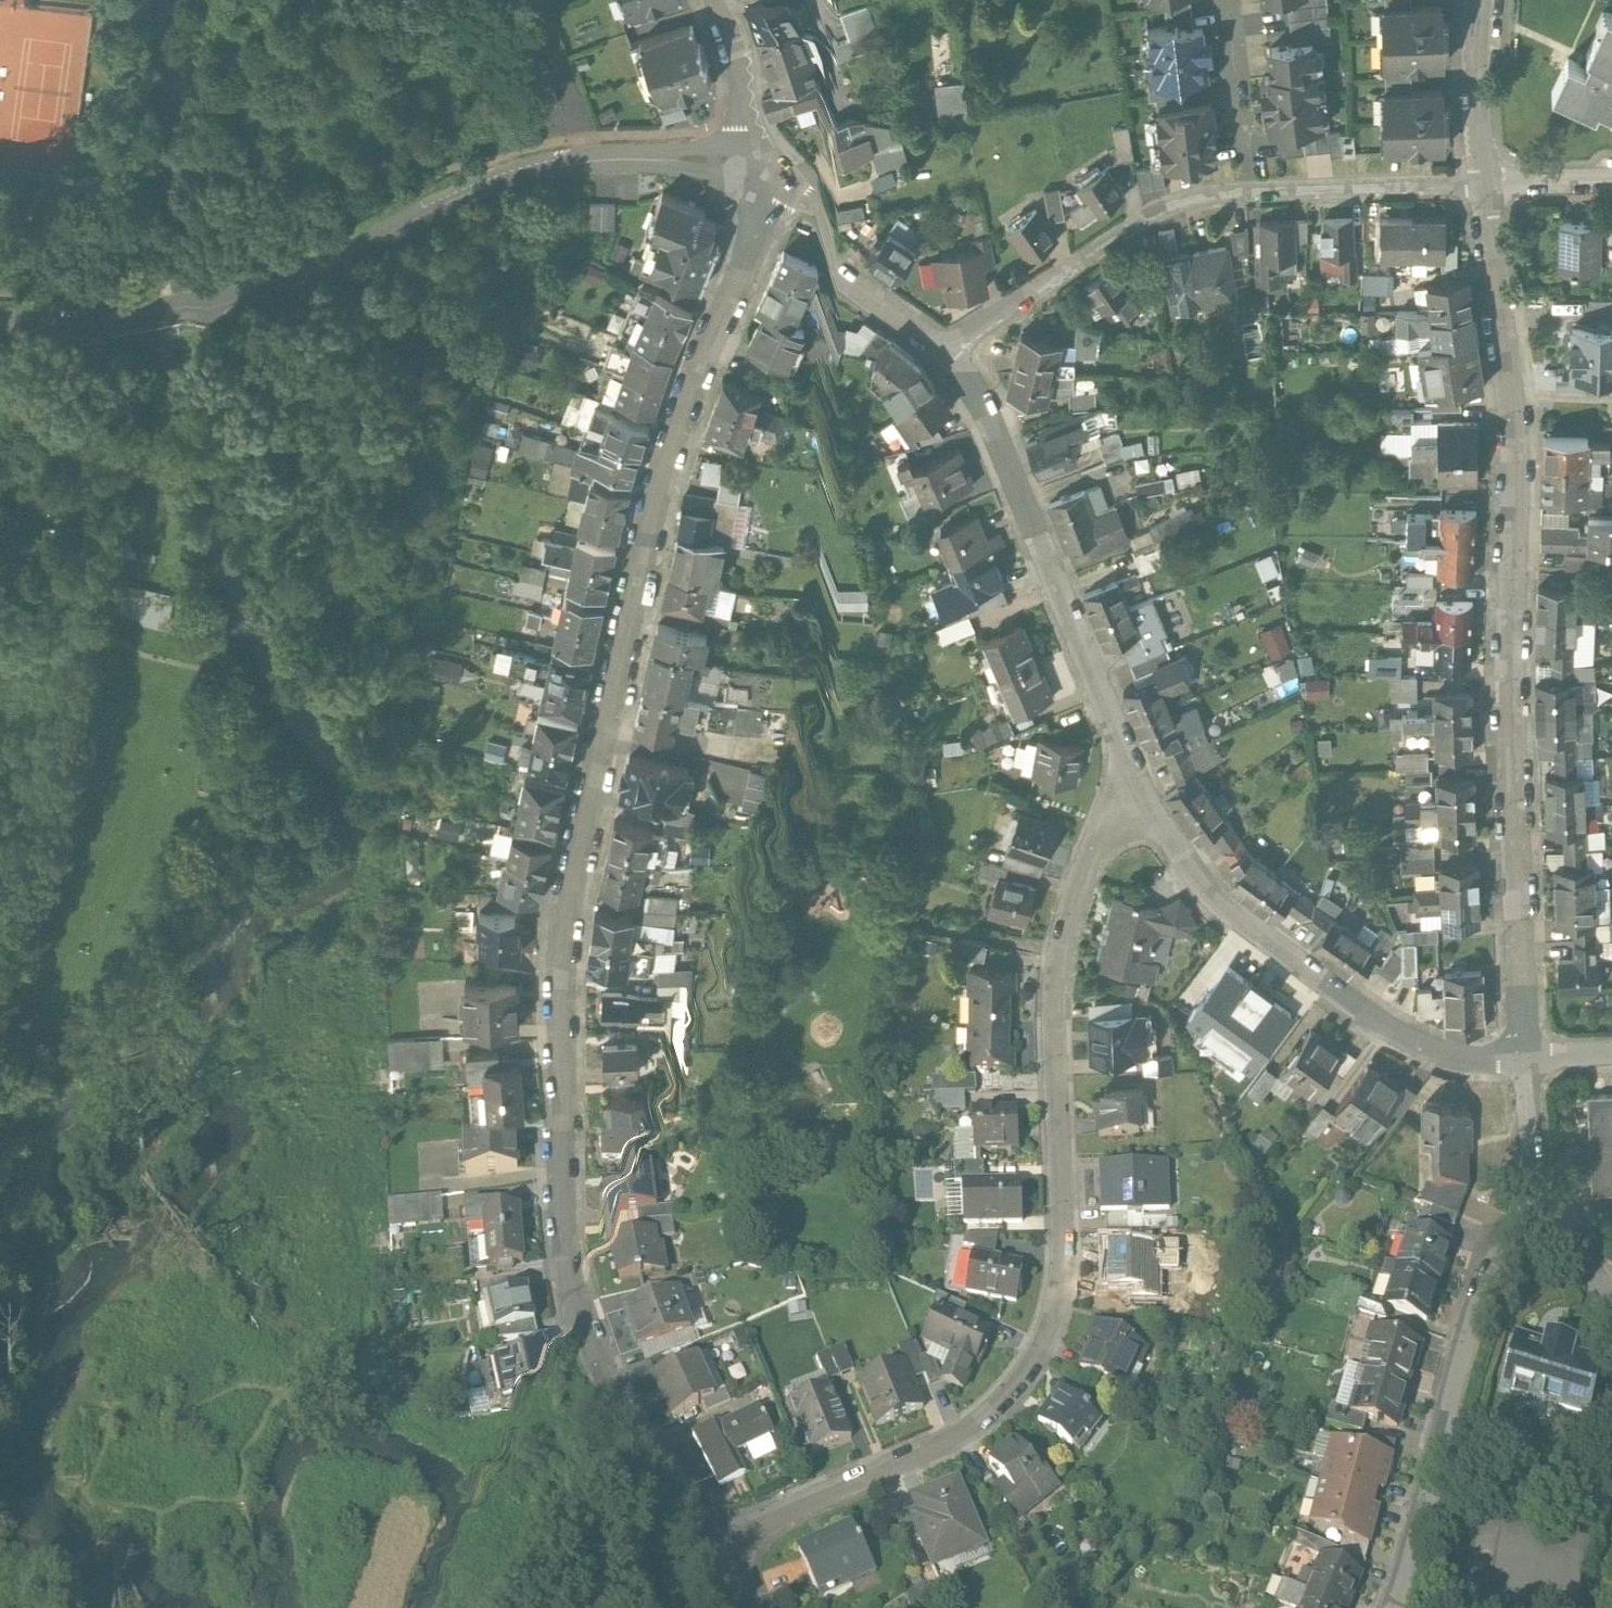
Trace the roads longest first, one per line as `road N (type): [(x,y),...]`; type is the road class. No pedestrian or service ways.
road 1 (residential): [(766,235),(764,272),(683,460),(654,553),(558,1008),(558,1169),(570,1263),(593,1341),(644,1456),(713,1552)]
road 2 (residential): [(713,1552),(971,1429),(1017,1387),(1034,1359),(1060,1272),(1053,1023),(1061,950),(1098,835),(1145,797)]
road 3 (residential): [(1482,185),(1513,413),(1510,700),(1523,1065)]
road 4 (residential): [(766,235),(701,213),(558,226),(480,251),(297,344),(202,373),(99,391),(0,393)]
road 5 (residential): [(947,360),(1147,219),(1182,203),(1218,194),(1482,185)]
road 6 (residential): [(1523,1065),(1454,1061),(1385,1031),(1224,906),(1145,797)]
road 7 (residential): [(1145,797),(1102,708),(996,428),(947,360)]
road 8 (residential): [(1523,1187),(1462,1348),(1385,1607)]
road 9 (residential): [(766,235),(702,0)]
road 10 (residential): [(947,360),(883,306),(766,235)]
road 11 (residential): [(1482,185),(1484,0)]
road 12 (residential): [(1229,0),(1245,153)]
road 13 (residential): [(1523,1187),(1553,1210),(1611,1293)]
road 14 (residential): [(1611,183),(1482,185)]
road 15 (residential): [(1523,1065),(1523,1187)]

